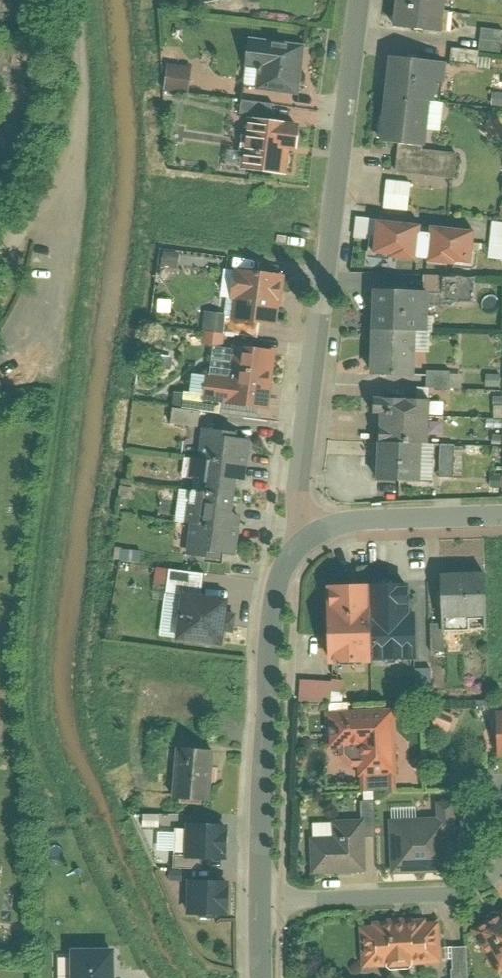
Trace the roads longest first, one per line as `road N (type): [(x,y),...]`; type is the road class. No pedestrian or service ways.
road 1 (residential): [(355,0),(298,497),(315,537)]
road 2 (residential): [(261,903),(277,586),(292,556),(315,537)]
road 3 (residential): [(261,903),(437,881),(501,845)]
road 4 (residential): [(315,537),(351,522),(501,516)]

